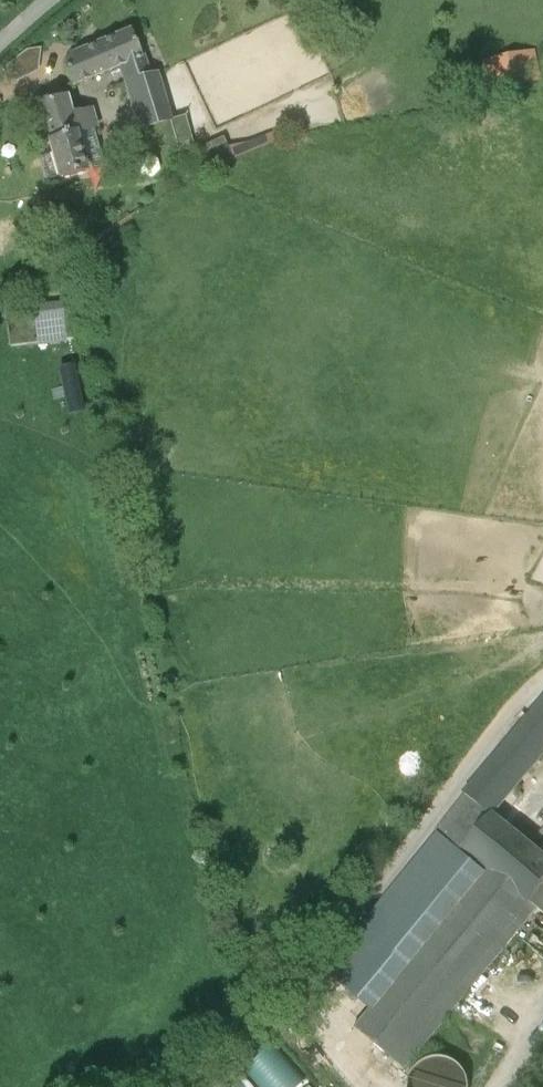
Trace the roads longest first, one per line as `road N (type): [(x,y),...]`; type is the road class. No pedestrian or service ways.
road 1 (unclassified): [(542,683),(332,938)]

